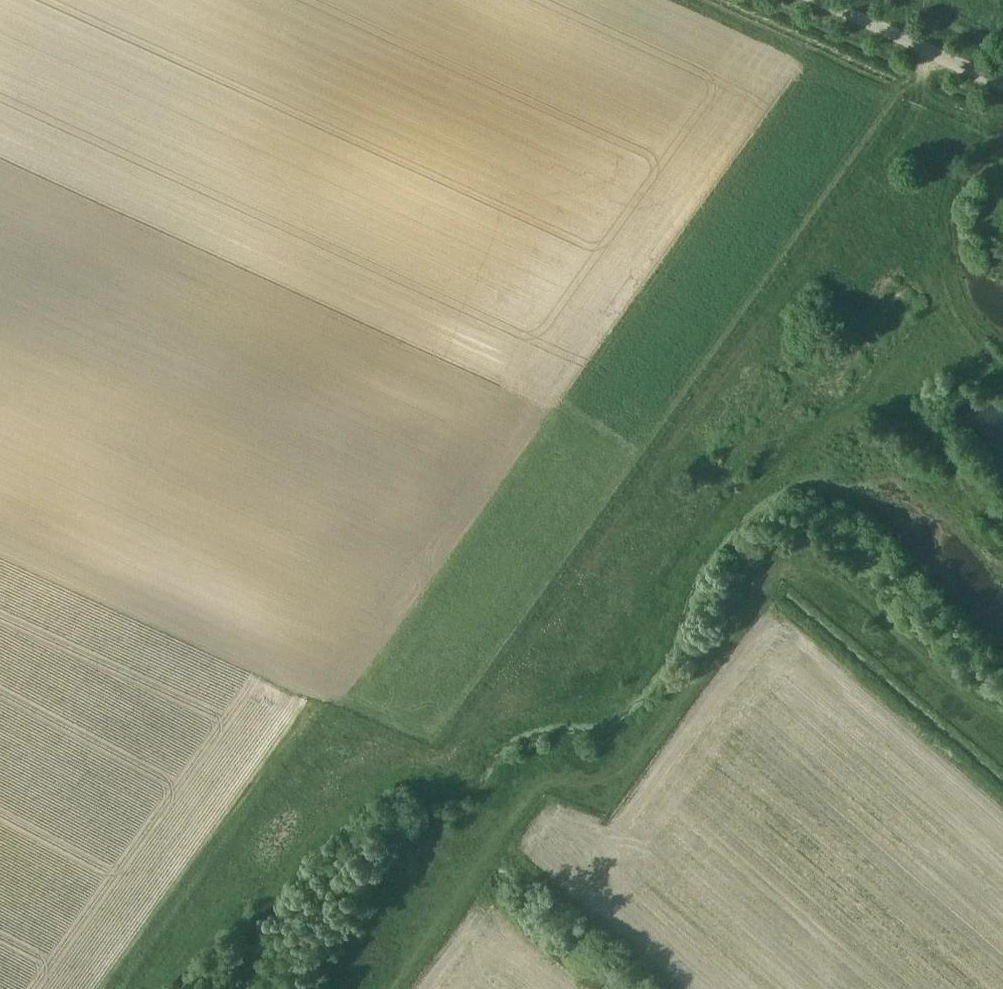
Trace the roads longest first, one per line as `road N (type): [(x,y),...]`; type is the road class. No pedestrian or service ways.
road 1 (unclassified): [(1002,83),(823,0)]

